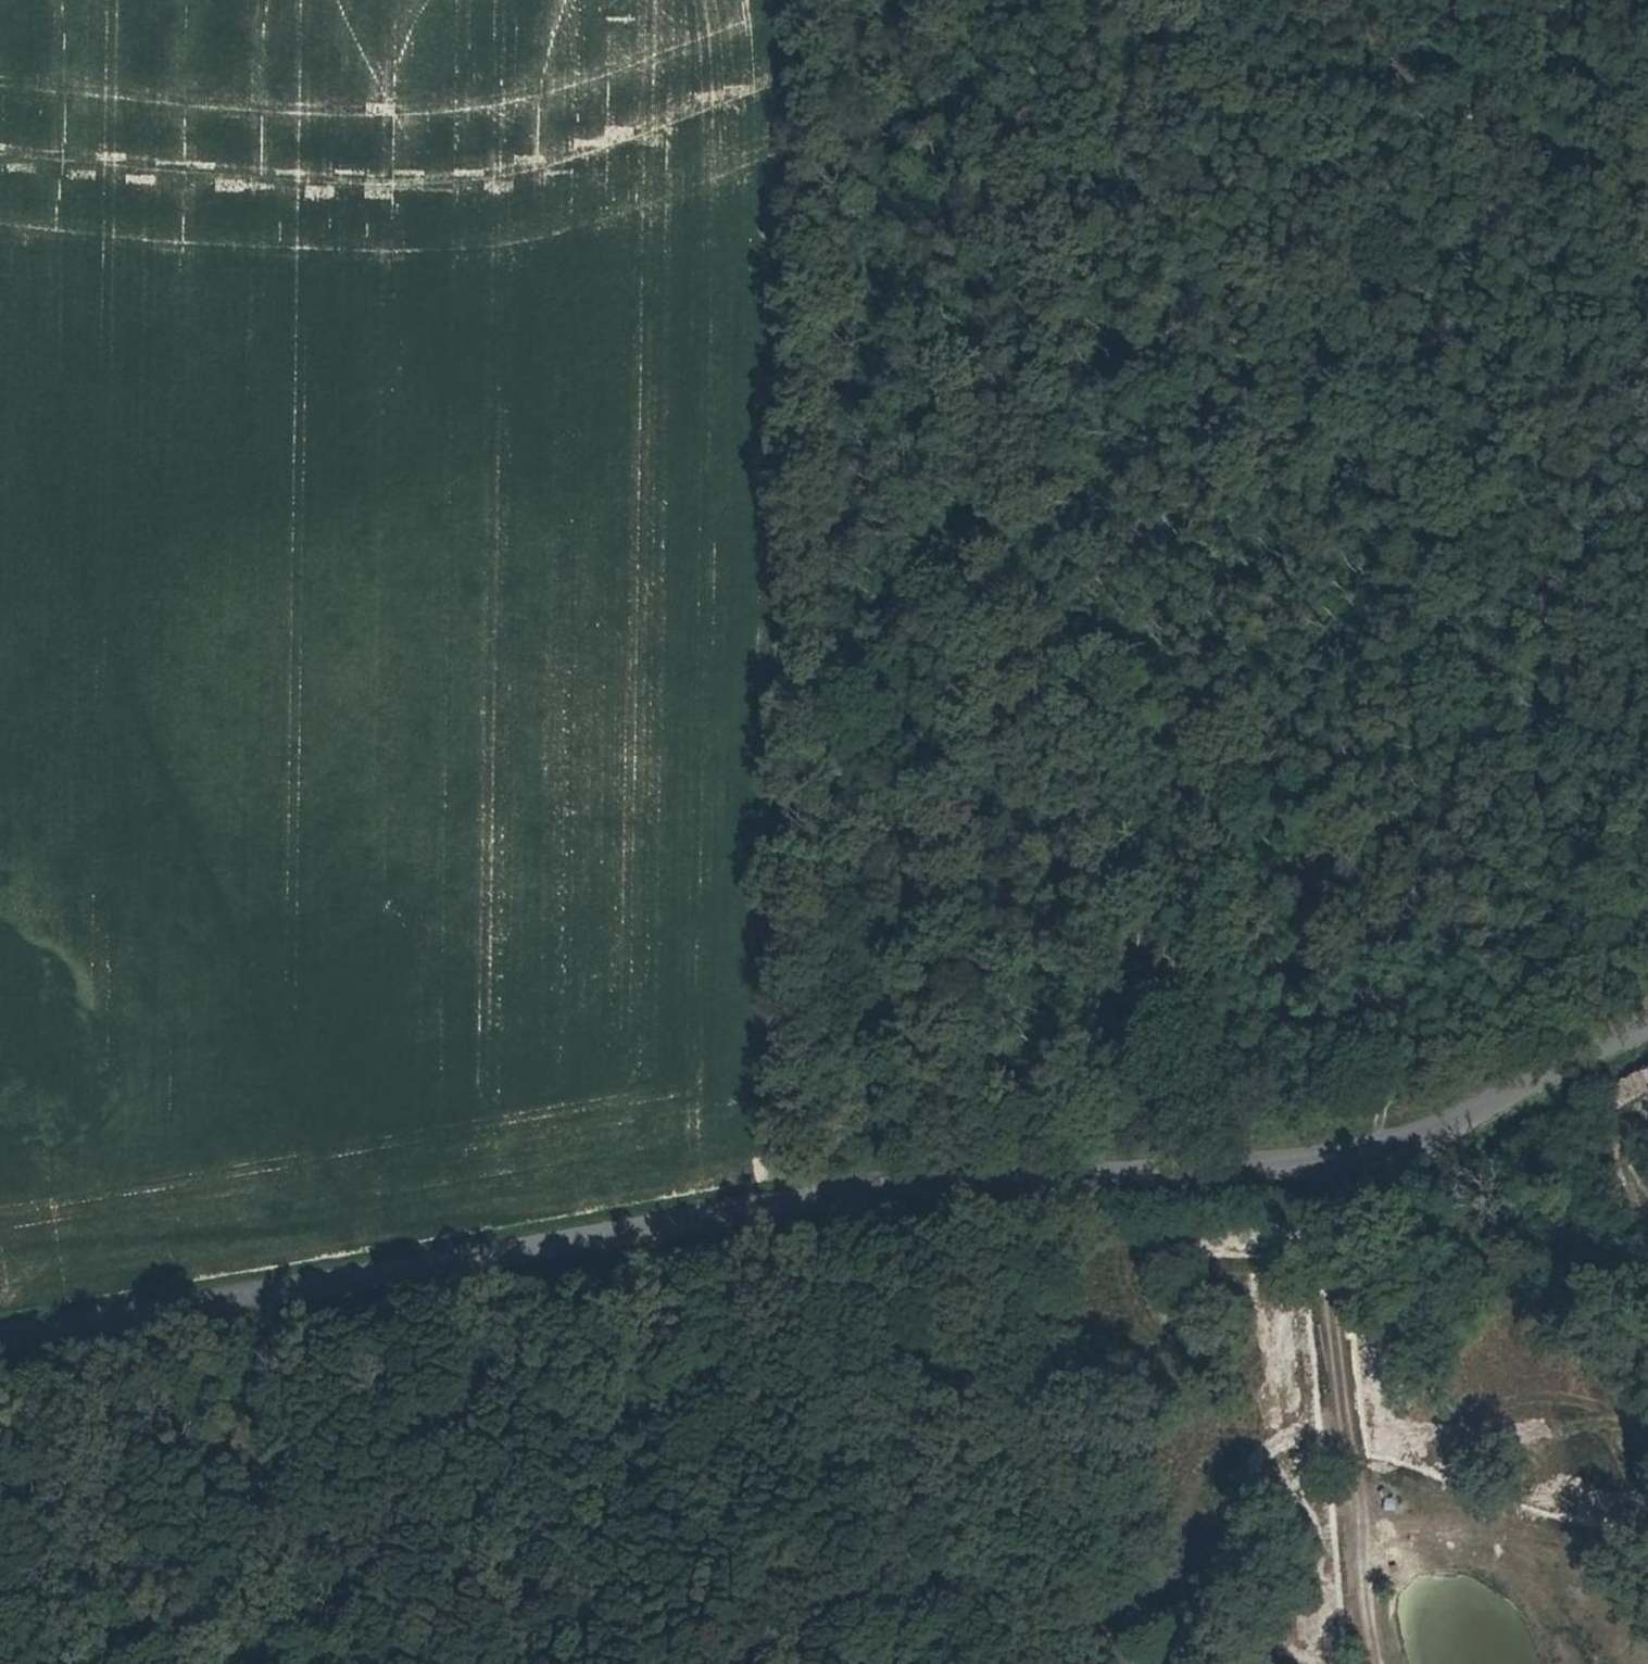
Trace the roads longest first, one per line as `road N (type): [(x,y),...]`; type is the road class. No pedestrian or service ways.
road 1 (unclassified): [(0,1350),(773,1216),(1401,1160),(1647,1072)]
road 2 (track): [(1401,1160),(1647,617)]

